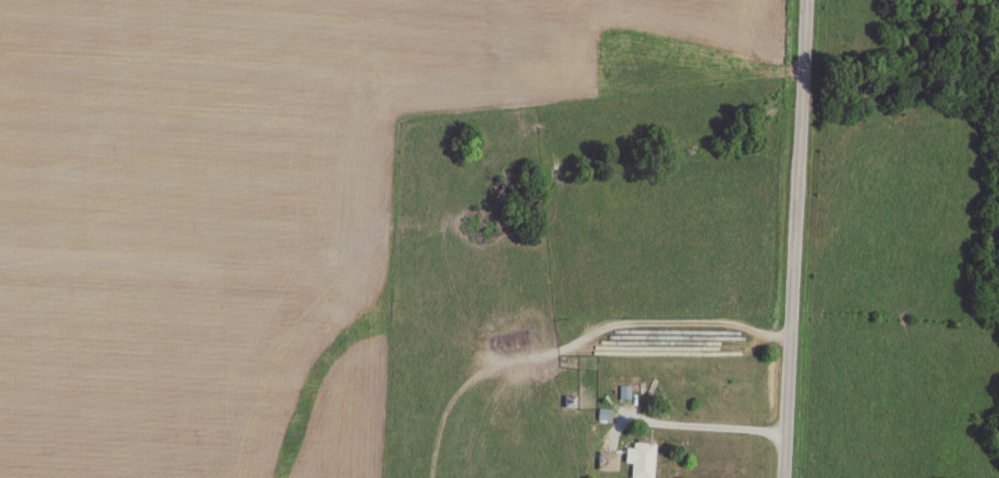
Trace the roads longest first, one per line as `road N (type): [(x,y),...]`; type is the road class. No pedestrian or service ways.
road 1 (track): [(379,0),(348,307),(344,477)]
road 2 (tertiary): [(783,477),(808,0)]
road 3 (track): [(790,333),(731,321),(618,323),(532,356),(496,360),(384,309),(348,307)]

